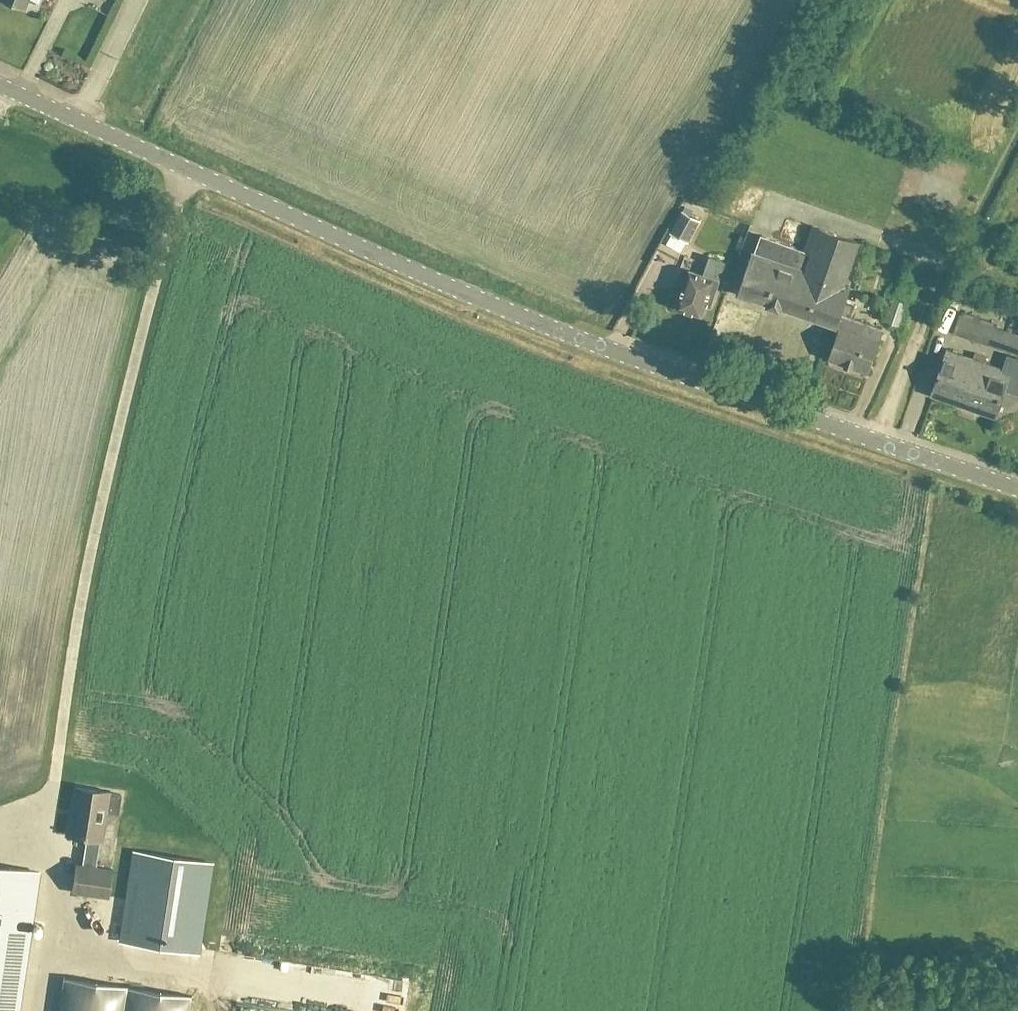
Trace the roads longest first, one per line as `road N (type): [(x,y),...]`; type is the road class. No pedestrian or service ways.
road 1 (tertiary): [(1017,493),(538,325),(0,88)]

